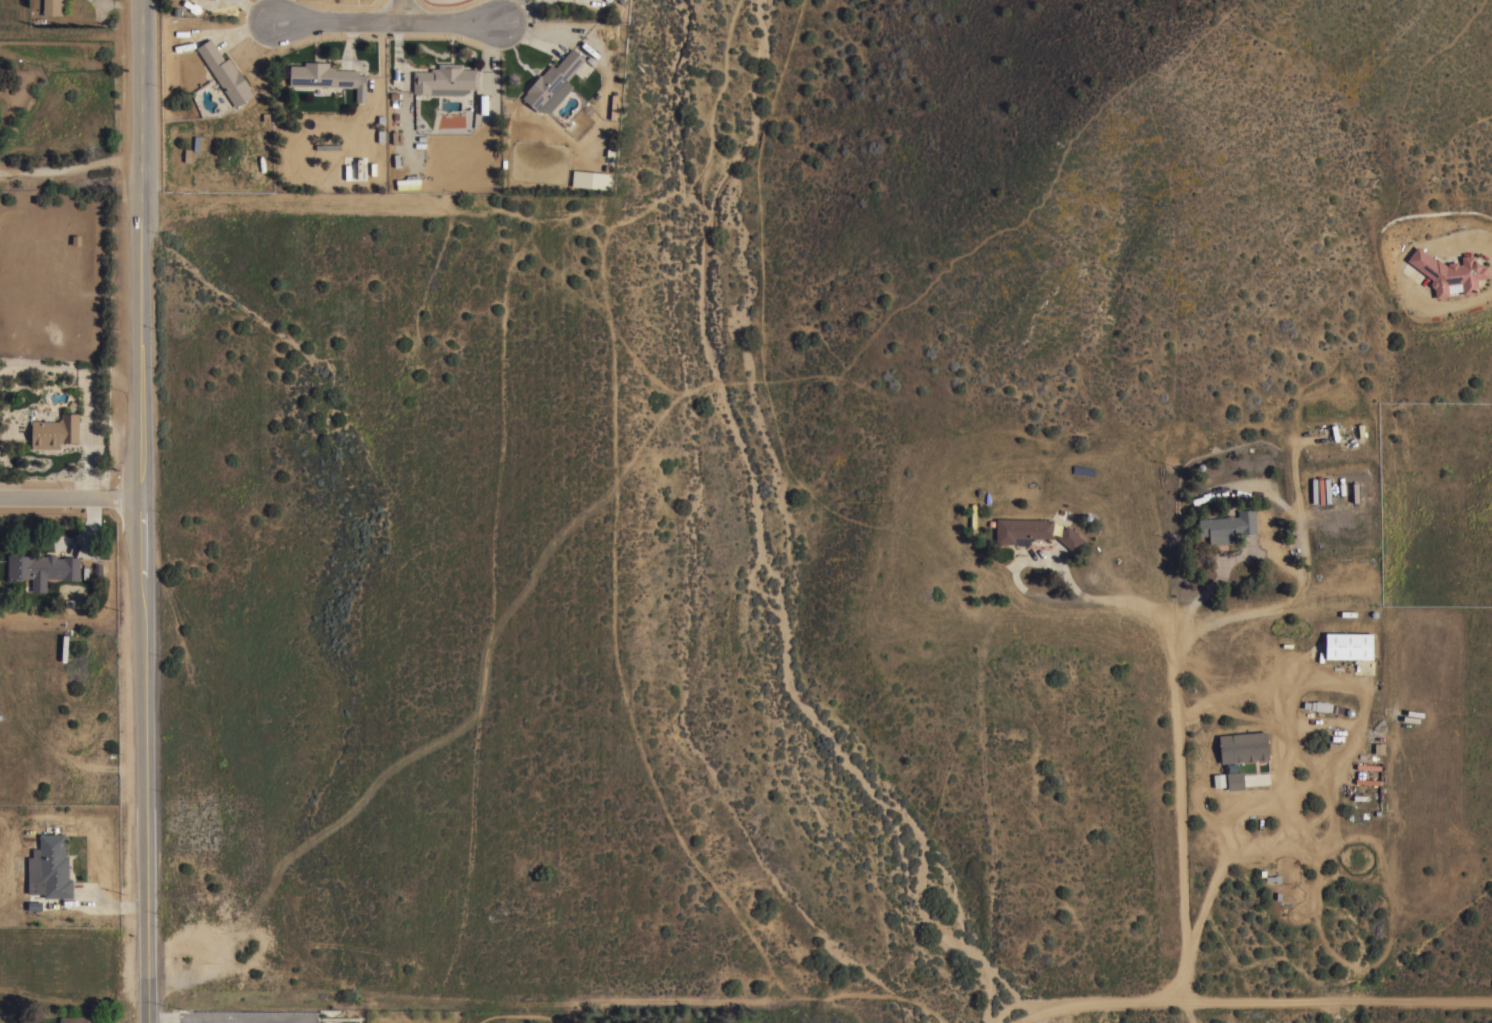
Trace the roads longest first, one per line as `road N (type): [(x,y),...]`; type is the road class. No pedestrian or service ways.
road 1 (tertiary): [(148,1022),(137,0)]
road 2 (residential): [(1025,1022),(1071,1004),(1491,1003)]
road 3 (residential): [(1179,1000),(1188,960),(1172,619)]
road 4 (residential): [(501,25),(275,19)]
road 5 (residential): [(142,497),(0,497)]

